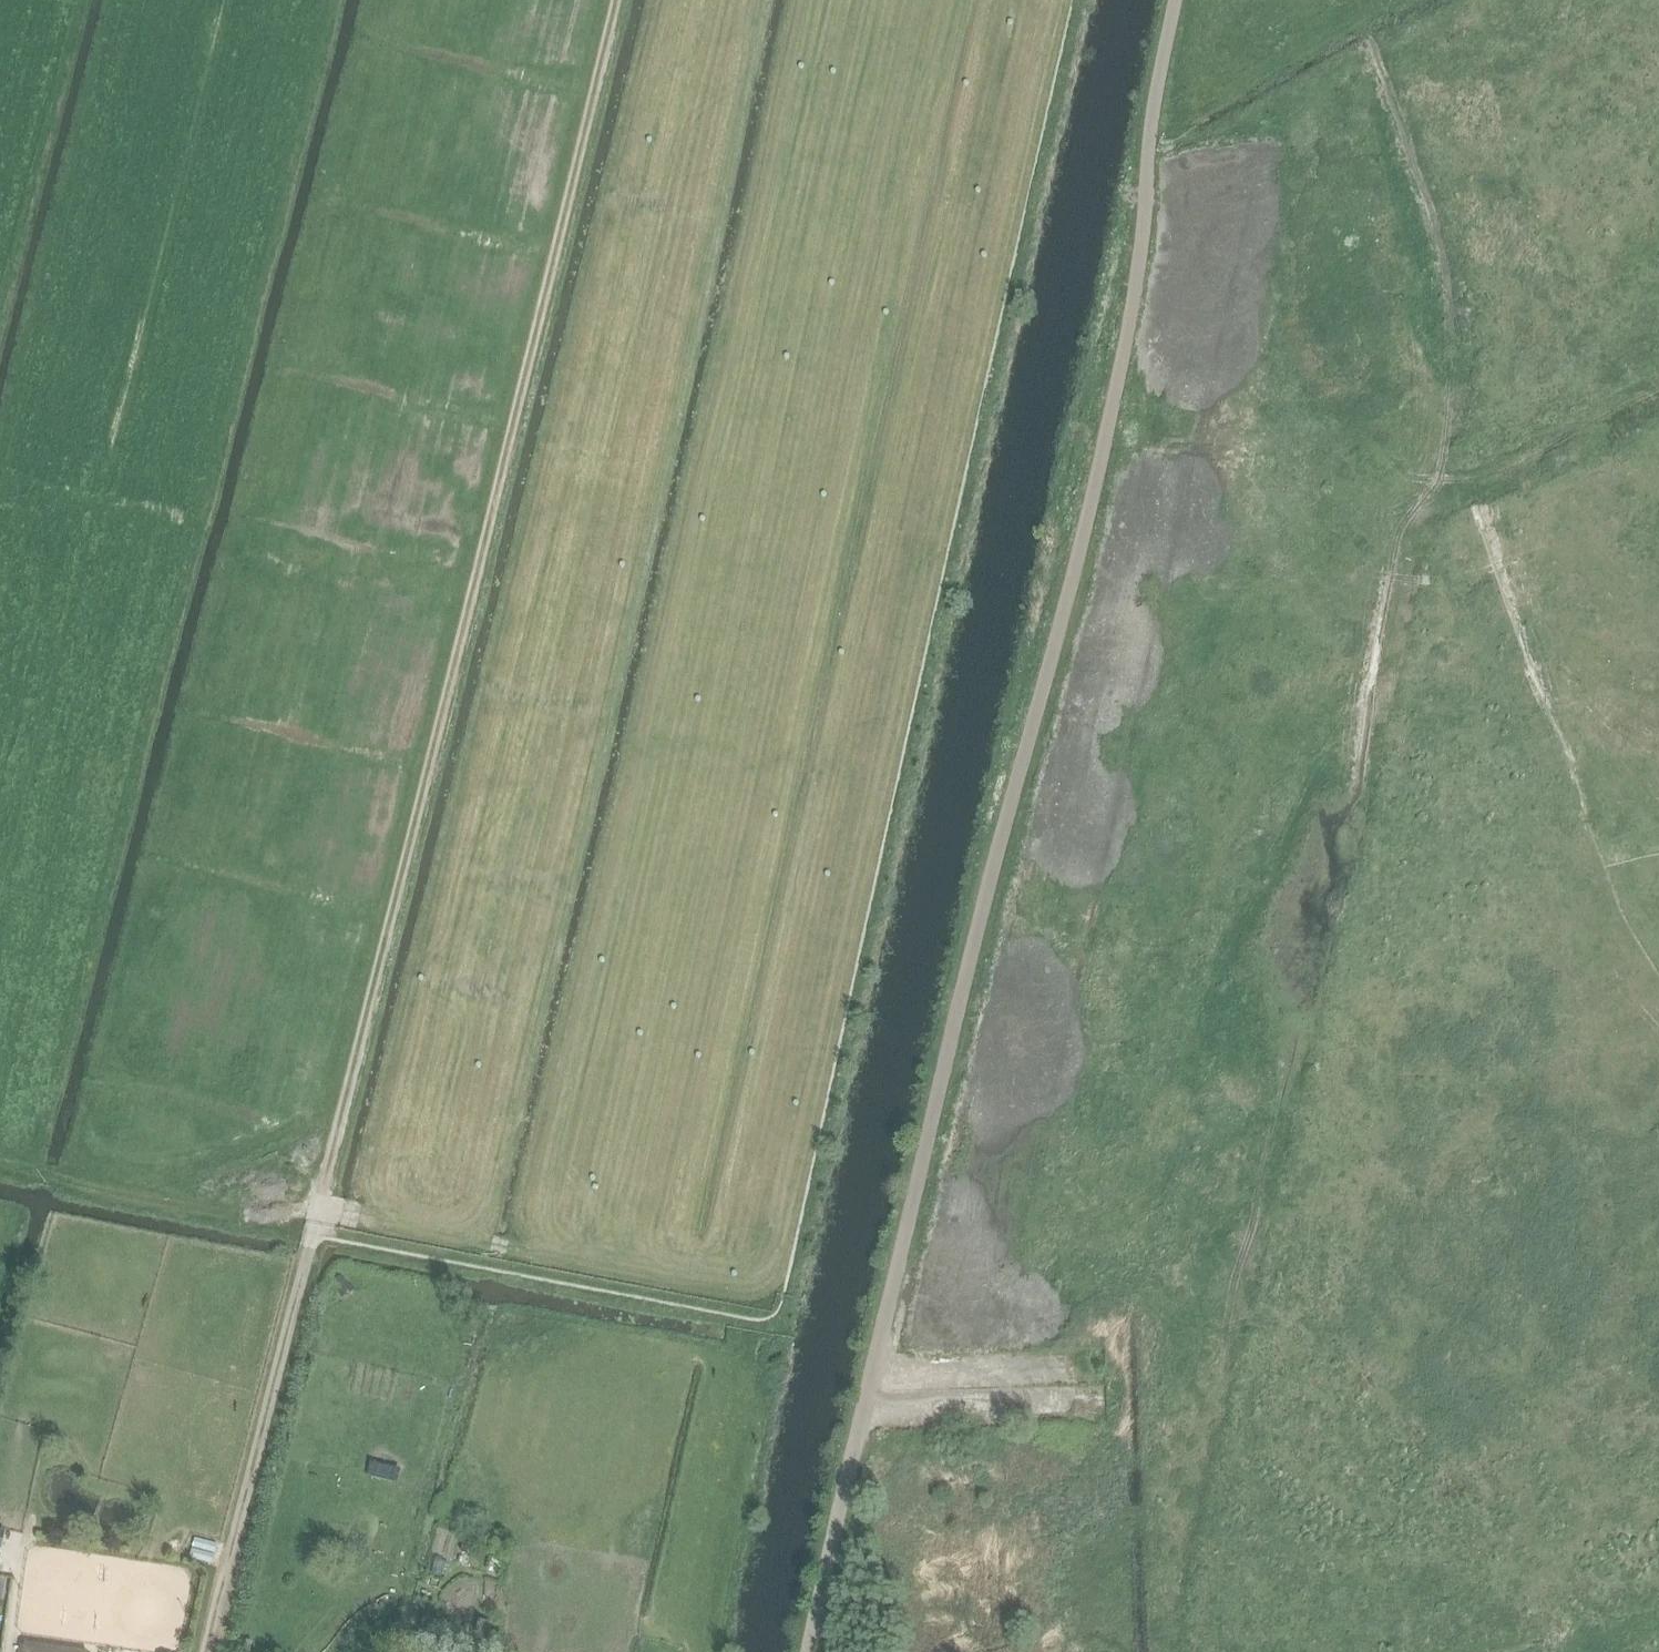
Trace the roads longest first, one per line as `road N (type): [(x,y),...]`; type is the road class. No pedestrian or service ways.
road 1 (track): [(806,1651),(1129,314),(1155,93),(1175,0)]
road 2 (track): [(618,0),(316,1235)]
road 3 (track): [(316,1235),(206,1651)]

